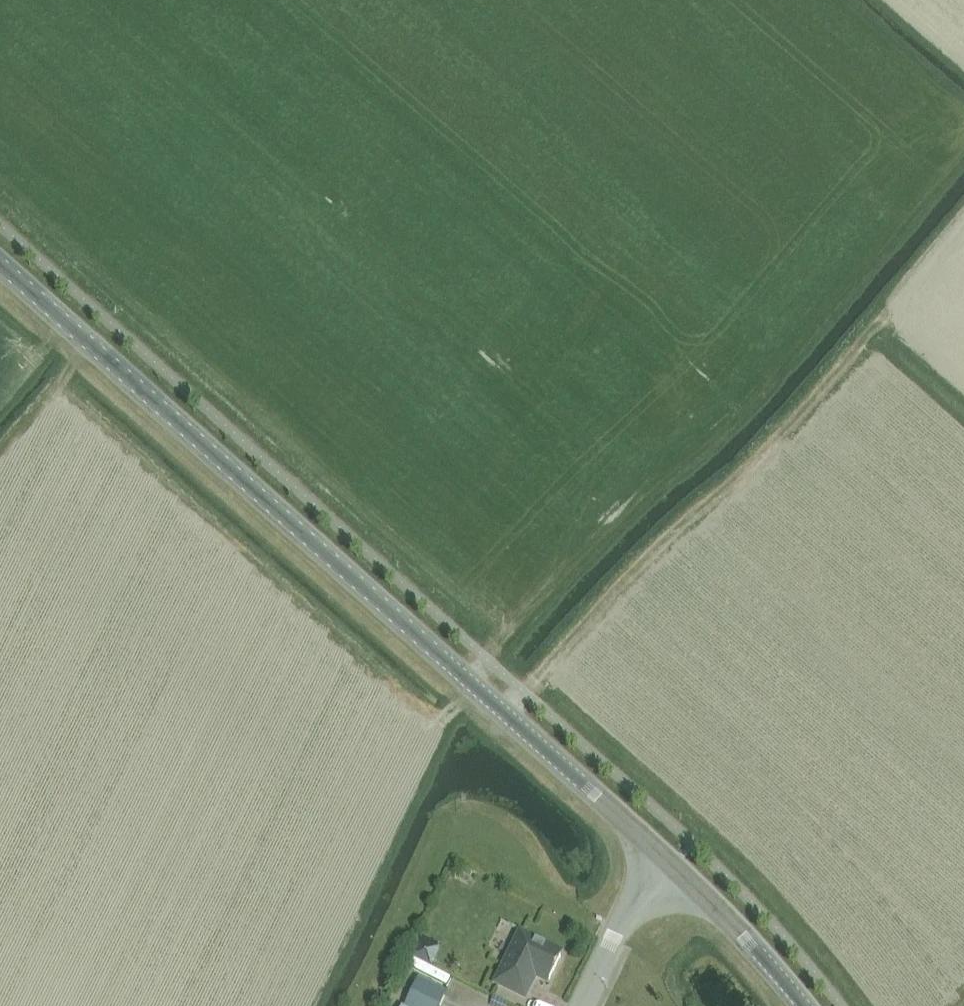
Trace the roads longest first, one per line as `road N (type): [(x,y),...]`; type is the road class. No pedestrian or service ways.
road 1 (secondary): [(674,866),(0,264)]
road 2 (secondary): [(804,1005),(674,866)]
road 3 (unclassified): [(674,866),(618,928),(581,1005)]

